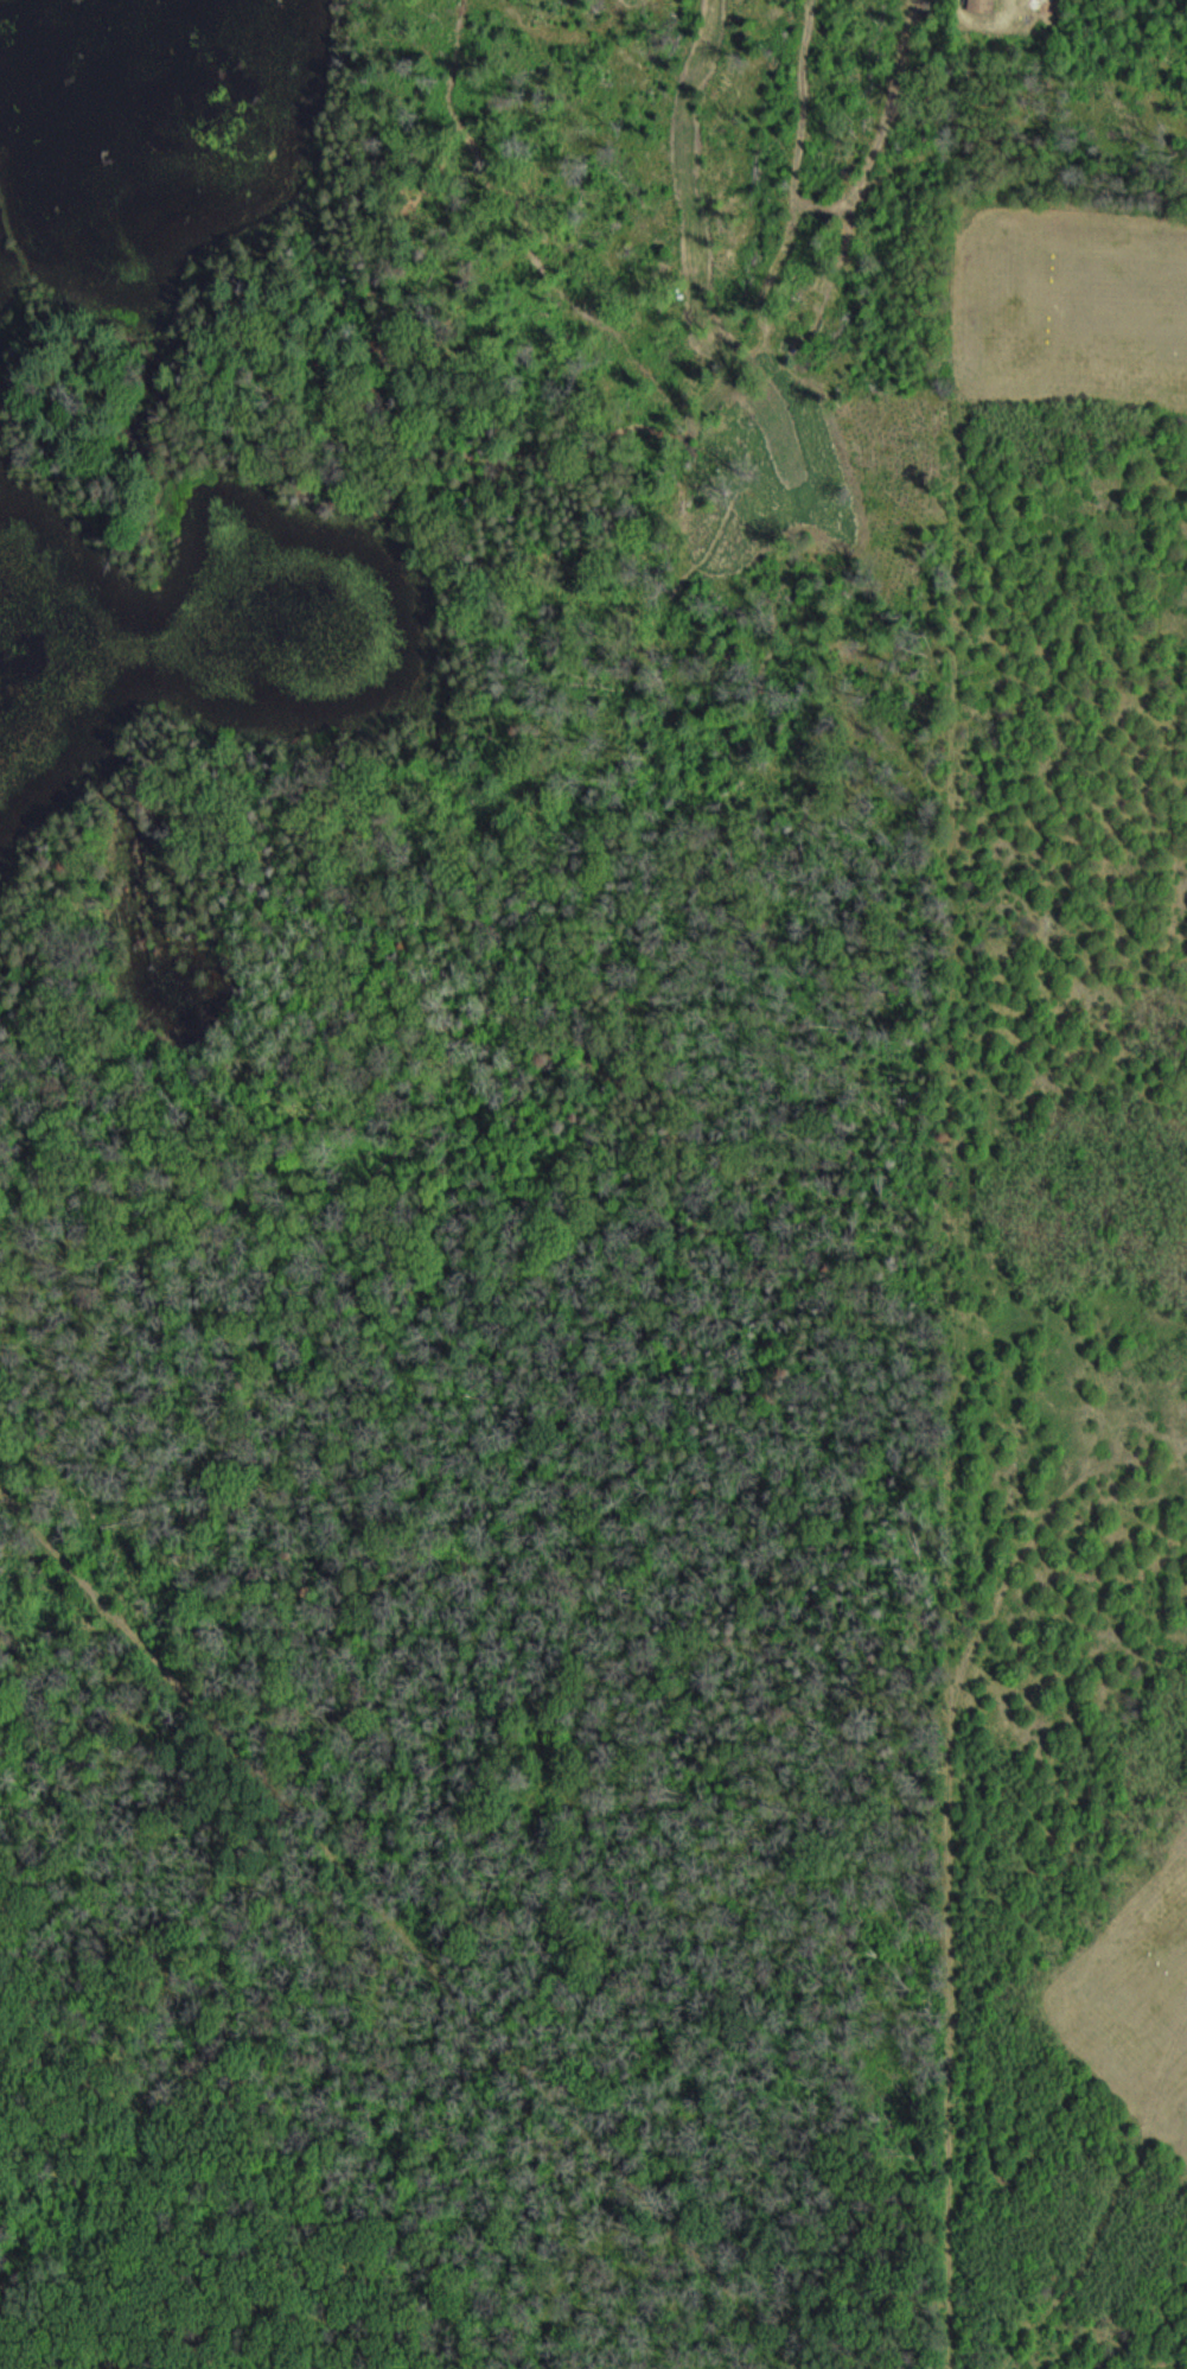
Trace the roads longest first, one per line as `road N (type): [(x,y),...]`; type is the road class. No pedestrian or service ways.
road 1 (track): [(793,2368),(0,1460)]

